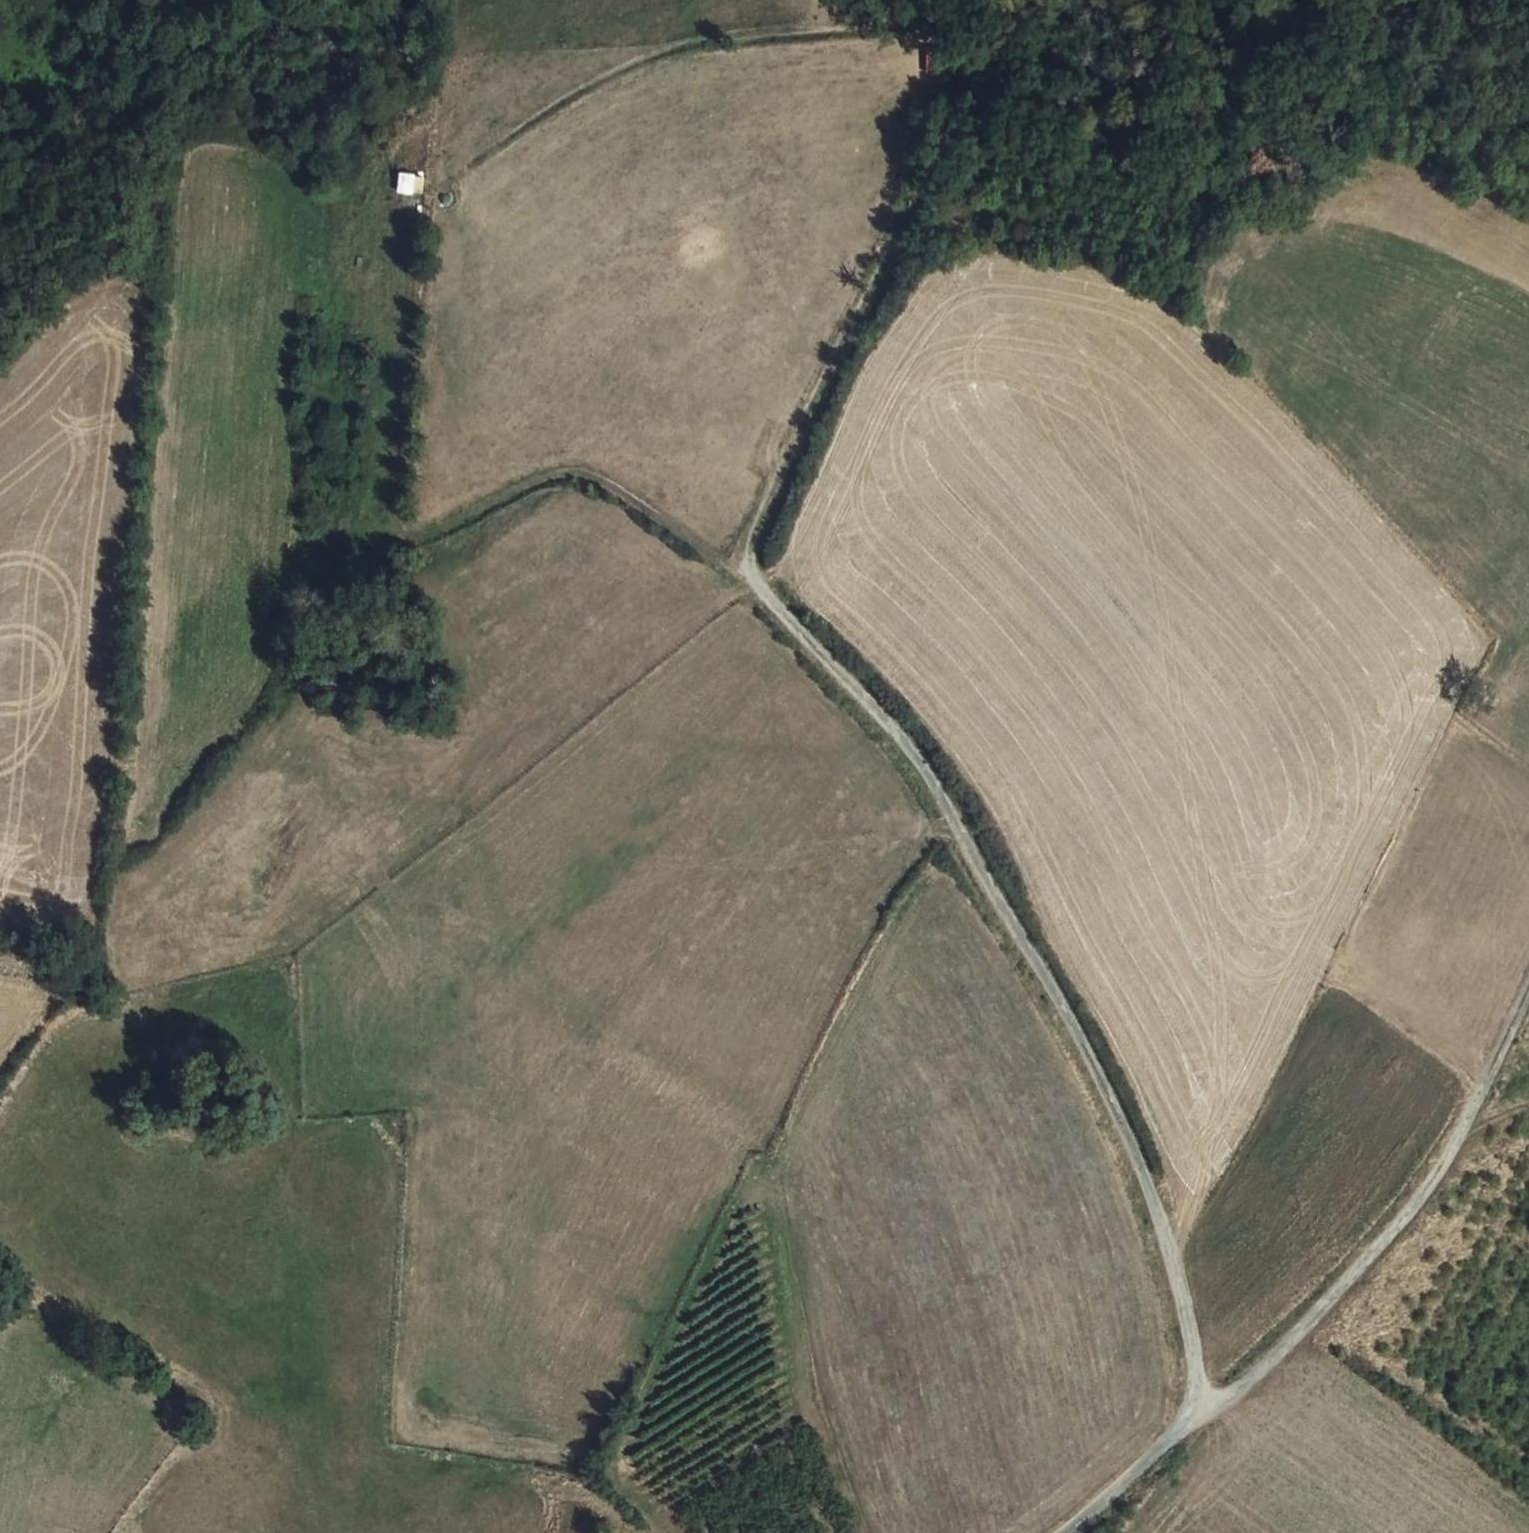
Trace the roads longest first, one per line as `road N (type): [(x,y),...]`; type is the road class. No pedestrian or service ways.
road 1 (unclassified): [(1196,1418),(1159,1208),(921,765),(748,570)]
road 2 (track): [(1067,1532),(1420,1198),(1528,990)]

